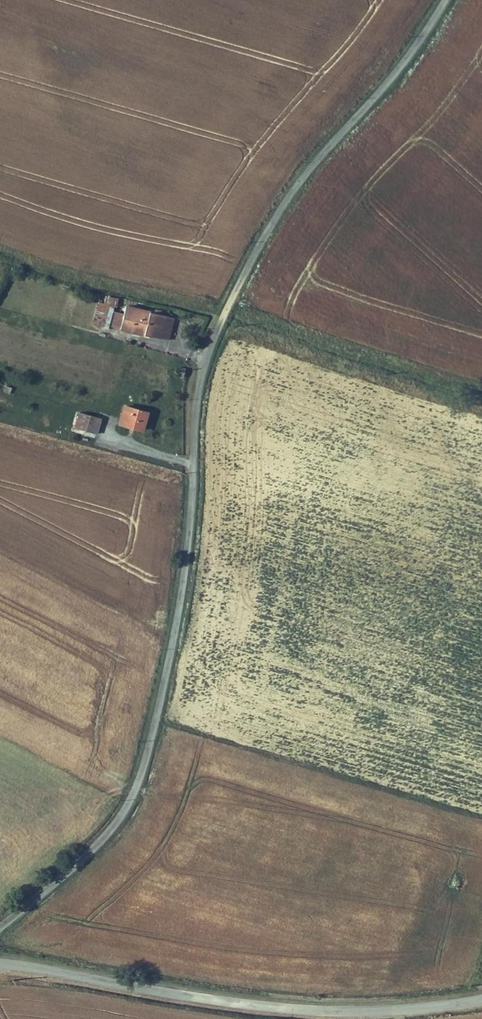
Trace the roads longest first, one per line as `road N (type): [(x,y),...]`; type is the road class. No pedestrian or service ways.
road 1 (unclassified): [(0,929),(107,835),(139,780),(184,580),(202,375),(223,316),(277,214),(445,0)]
road 2 (tertiary): [(0,965),(319,1013),(481,1000)]

